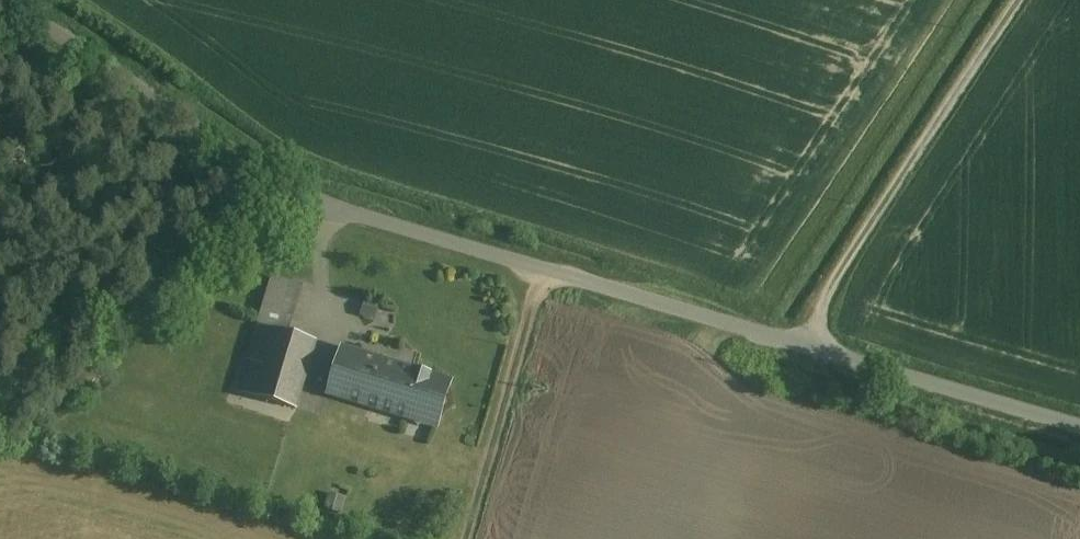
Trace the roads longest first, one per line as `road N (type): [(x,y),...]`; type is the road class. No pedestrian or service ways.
road 1 (unclassified): [(0,2),(138,98),(289,187),(347,210),(1079,425)]
road 2 (track): [(811,346),(847,261),(1019,0)]
road 3 (track): [(543,270),(461,538)]

